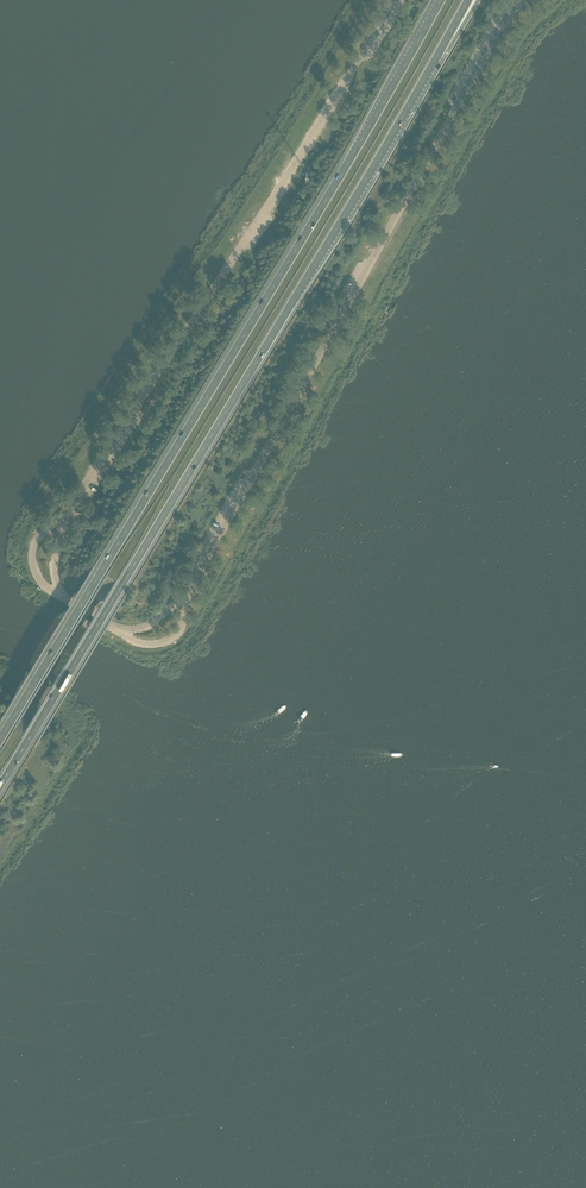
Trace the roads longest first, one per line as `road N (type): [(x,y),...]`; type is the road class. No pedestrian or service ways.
road 1 (motorway): [(441,0),(0,739)]
road 2 (motorway): [(0,786),(437,58)]

